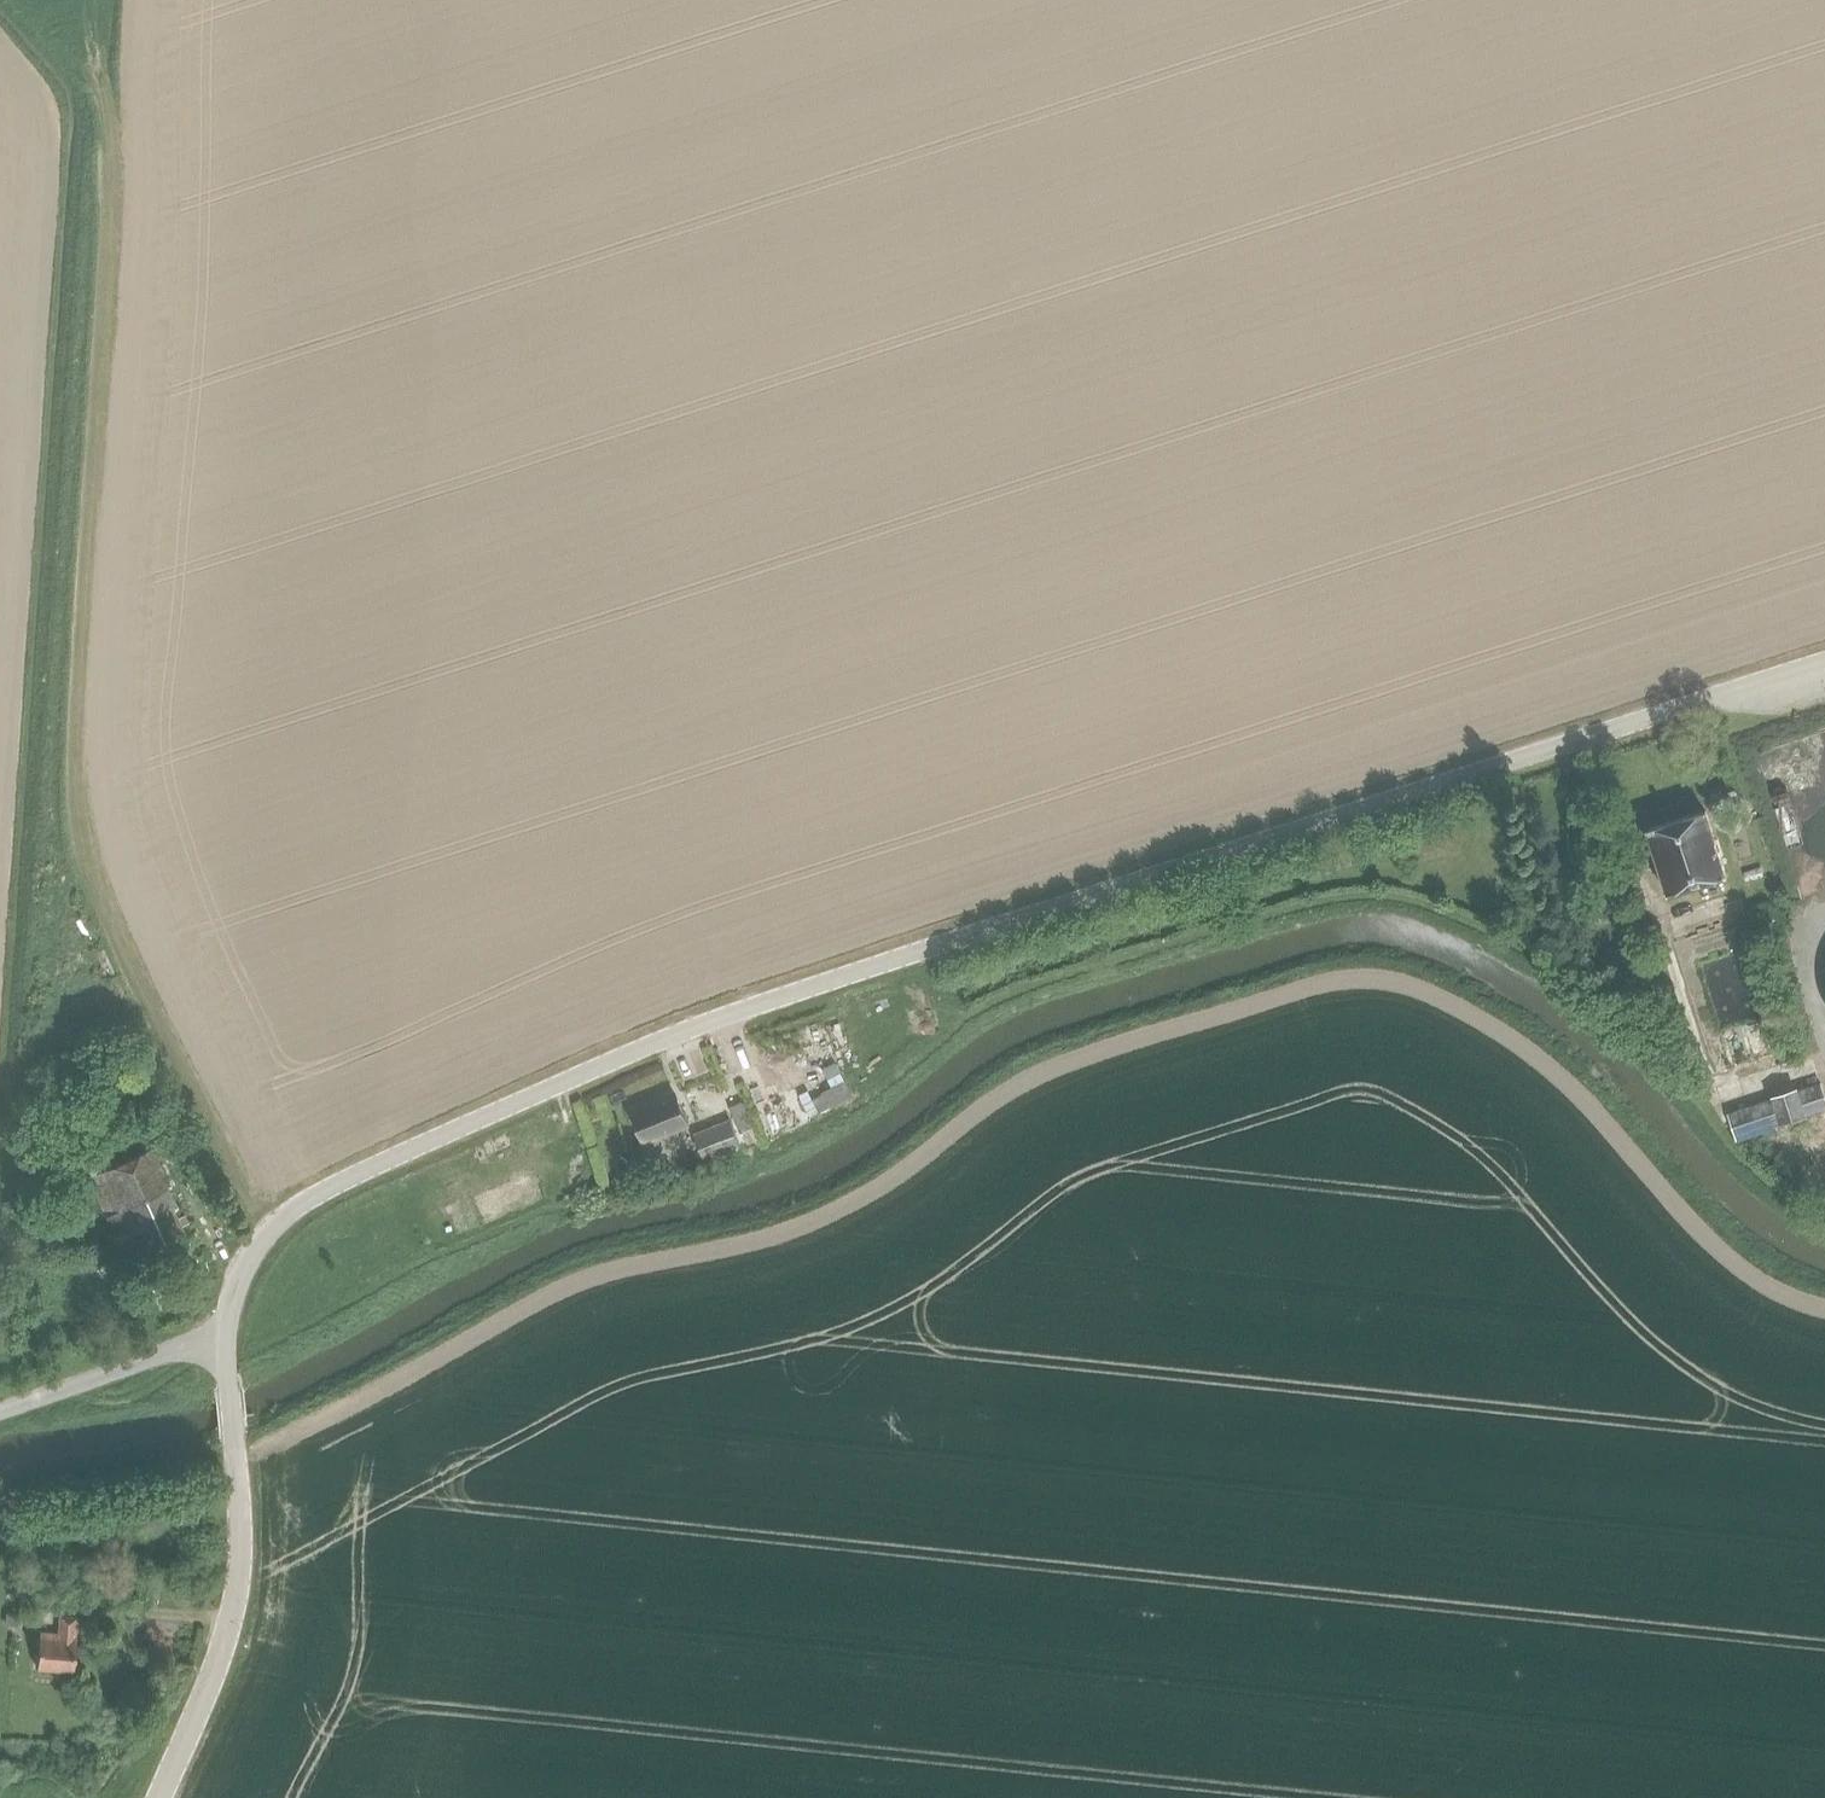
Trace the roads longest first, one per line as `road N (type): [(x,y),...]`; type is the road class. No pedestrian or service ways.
road 1 (unclassified): [(162,1797),(233,1618),(242,1541),(228,1330),(236,1279),(265,1237),(309,1201),(721,1019),(1824,664)]

